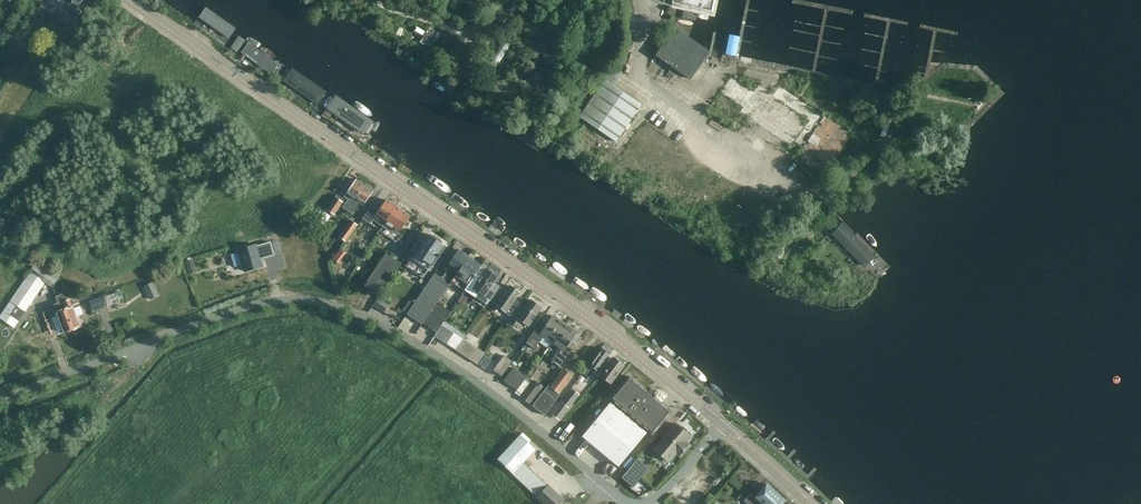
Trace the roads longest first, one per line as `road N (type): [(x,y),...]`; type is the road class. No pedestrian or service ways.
road 1 (tertiary): [(723,422),(546,285),(133,0)]
road 2 (unclassified): [(629,503),(489,388),(371,318),(318,301),(237,310),(0,398)]
road 3 (unclassified): [(817,196),(641,76),(640,0)]
road 4 (tertiary): [(813,503),(723,422)]

